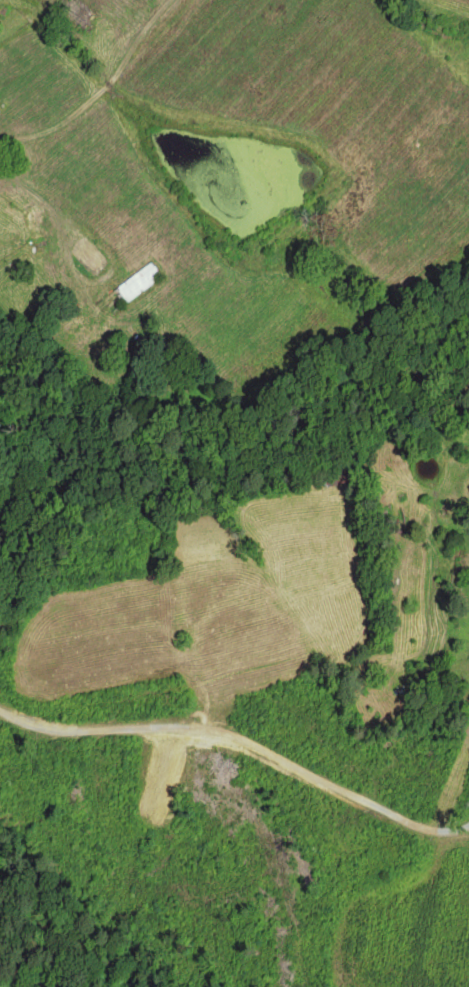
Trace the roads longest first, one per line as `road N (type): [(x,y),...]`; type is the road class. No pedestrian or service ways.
road 1 (residential): [(468,833),(433,835),(229,738),(197,730),(71,730),(0,703)]

